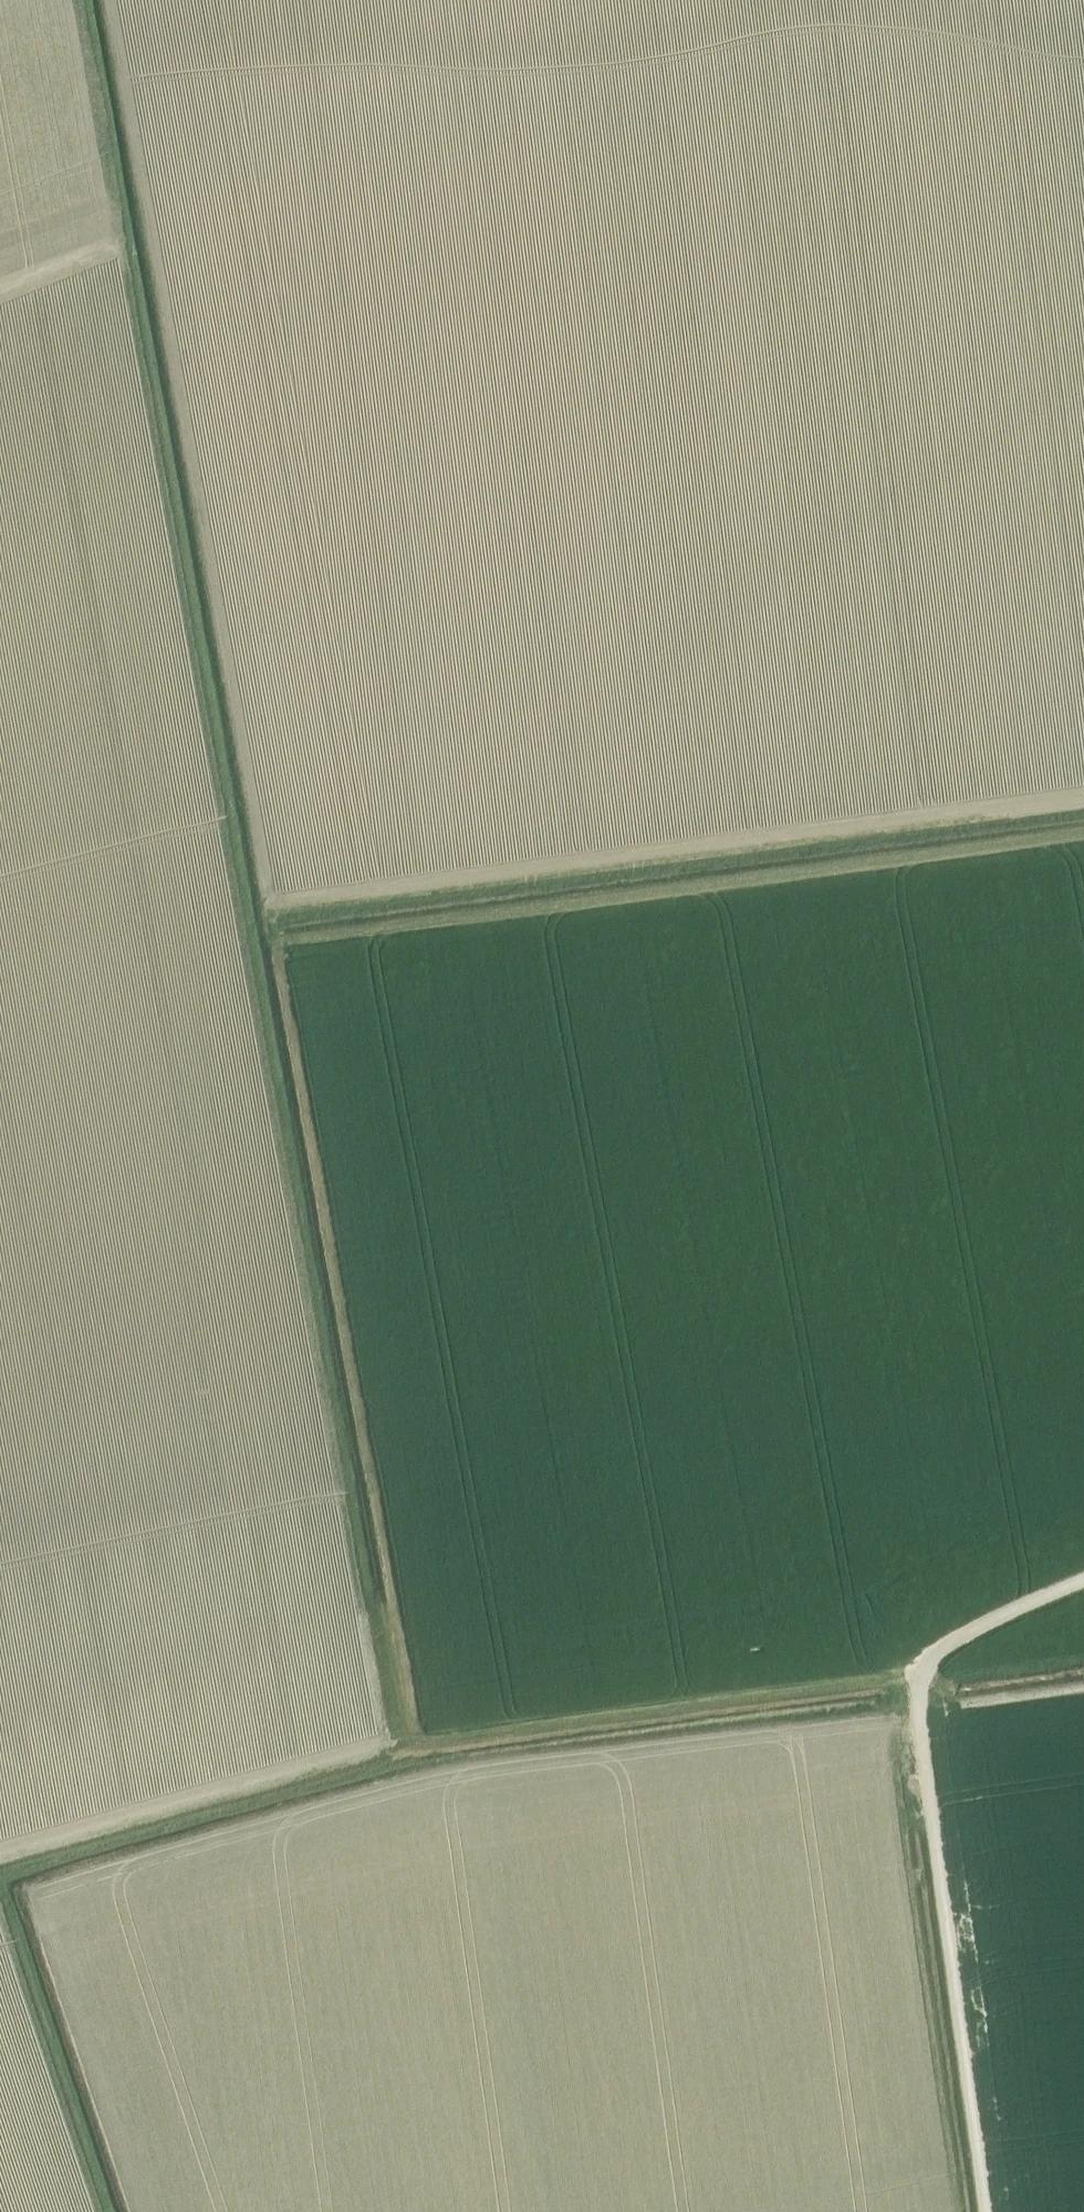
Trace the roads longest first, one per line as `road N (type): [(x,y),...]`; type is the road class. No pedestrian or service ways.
road 1 (track): [(978,2211),(910,1694),(924,1659),(1083,1591)]

